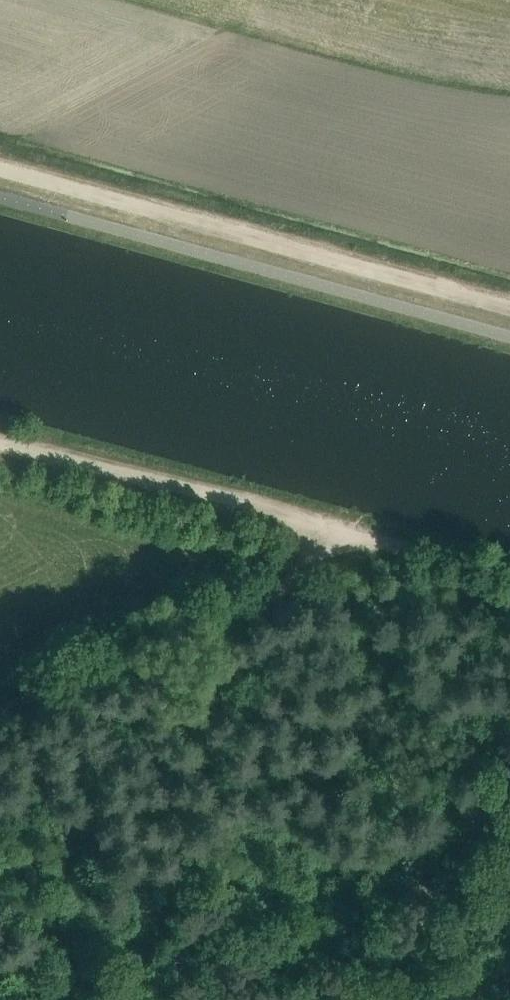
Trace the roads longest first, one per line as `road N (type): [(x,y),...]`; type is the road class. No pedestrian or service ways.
road 1 (track): [(509,307),(0,167)]
road 2 (track): [(0,709),(355,543)]
road 3 (track): [(0,447),(355,543)]
road 4 (track): [(355,543),(509,584)]

